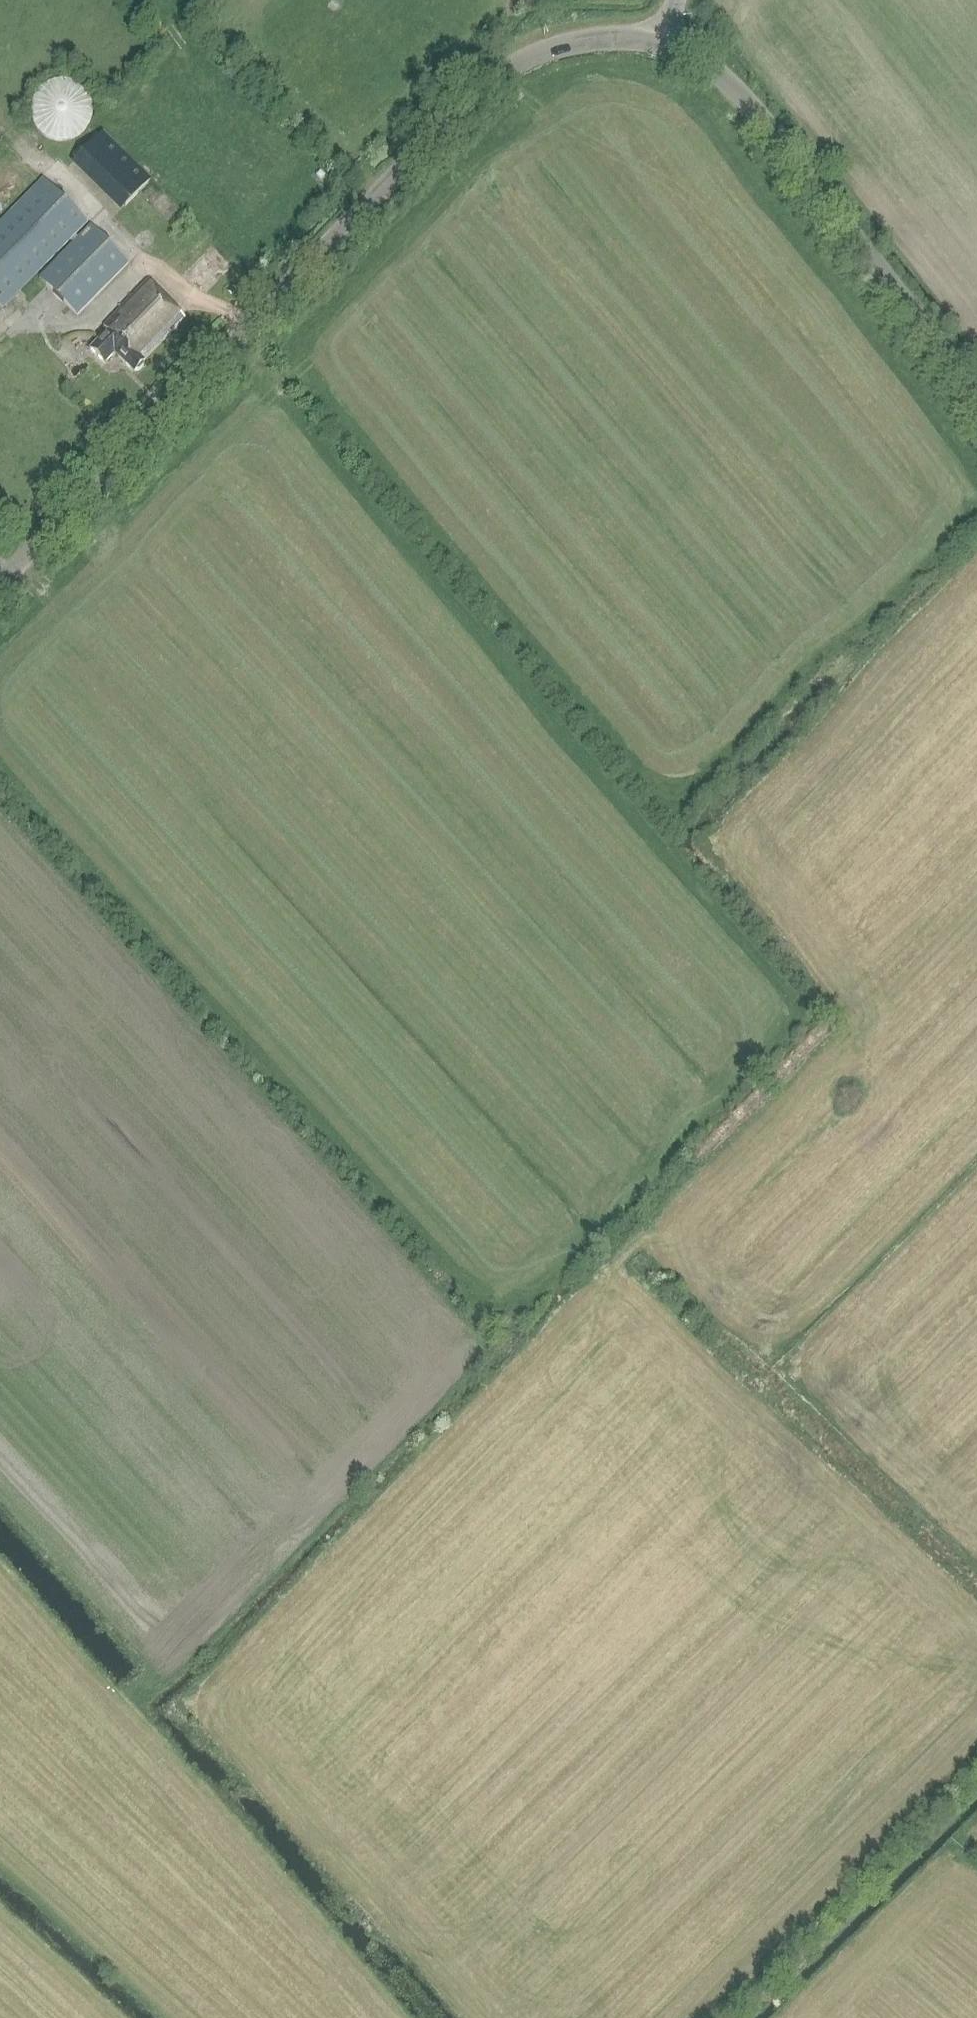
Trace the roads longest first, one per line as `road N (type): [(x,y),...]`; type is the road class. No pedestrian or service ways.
road 1 (unclassified): [(0,579),(489,79),(586,36),(661,44)]
road 2 (tertiary): [(976,397),(753,107),(709,67),(661,44)]

